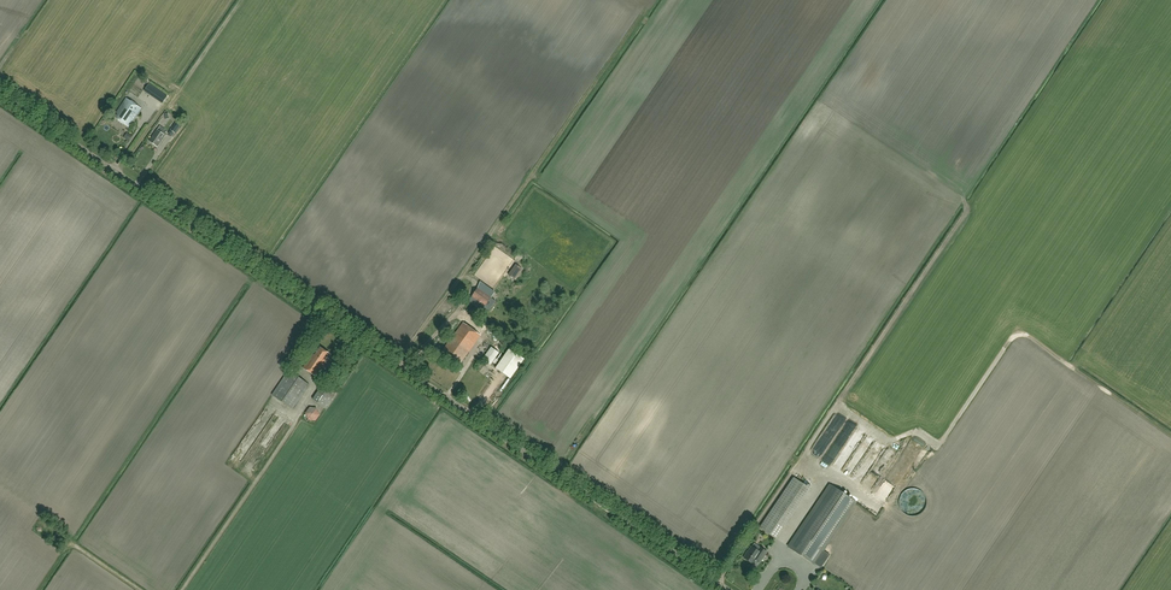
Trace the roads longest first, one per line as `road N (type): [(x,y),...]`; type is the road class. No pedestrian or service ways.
road 1 (unclassified): [(726,589),(0,94)]

